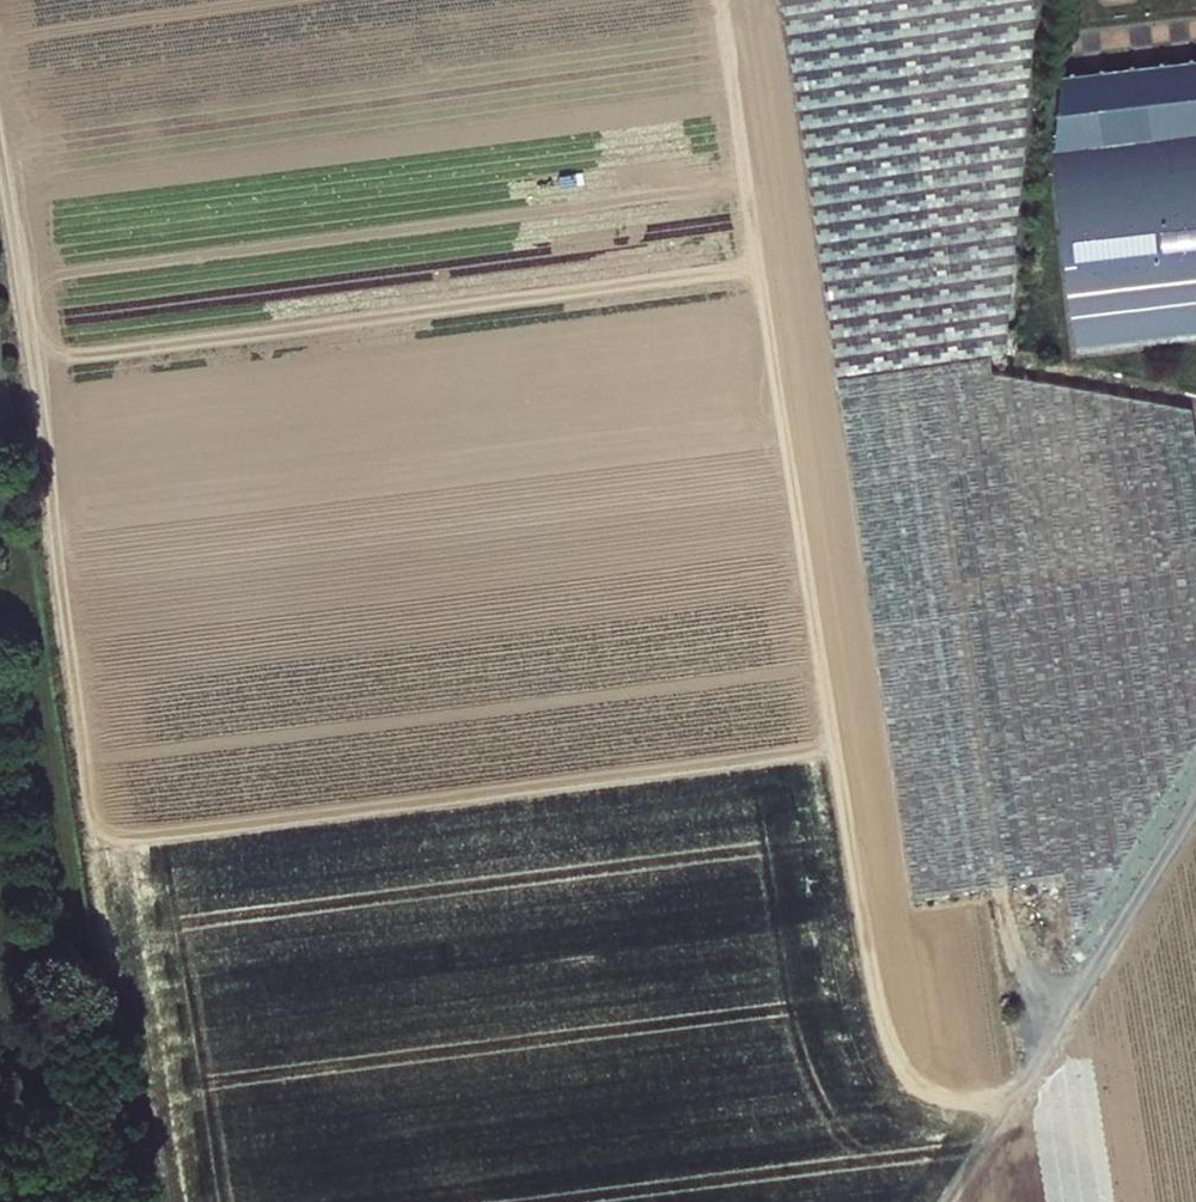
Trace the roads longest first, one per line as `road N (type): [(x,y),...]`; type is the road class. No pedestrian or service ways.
road 1 (track): [(933,1201),(1195,781)]

